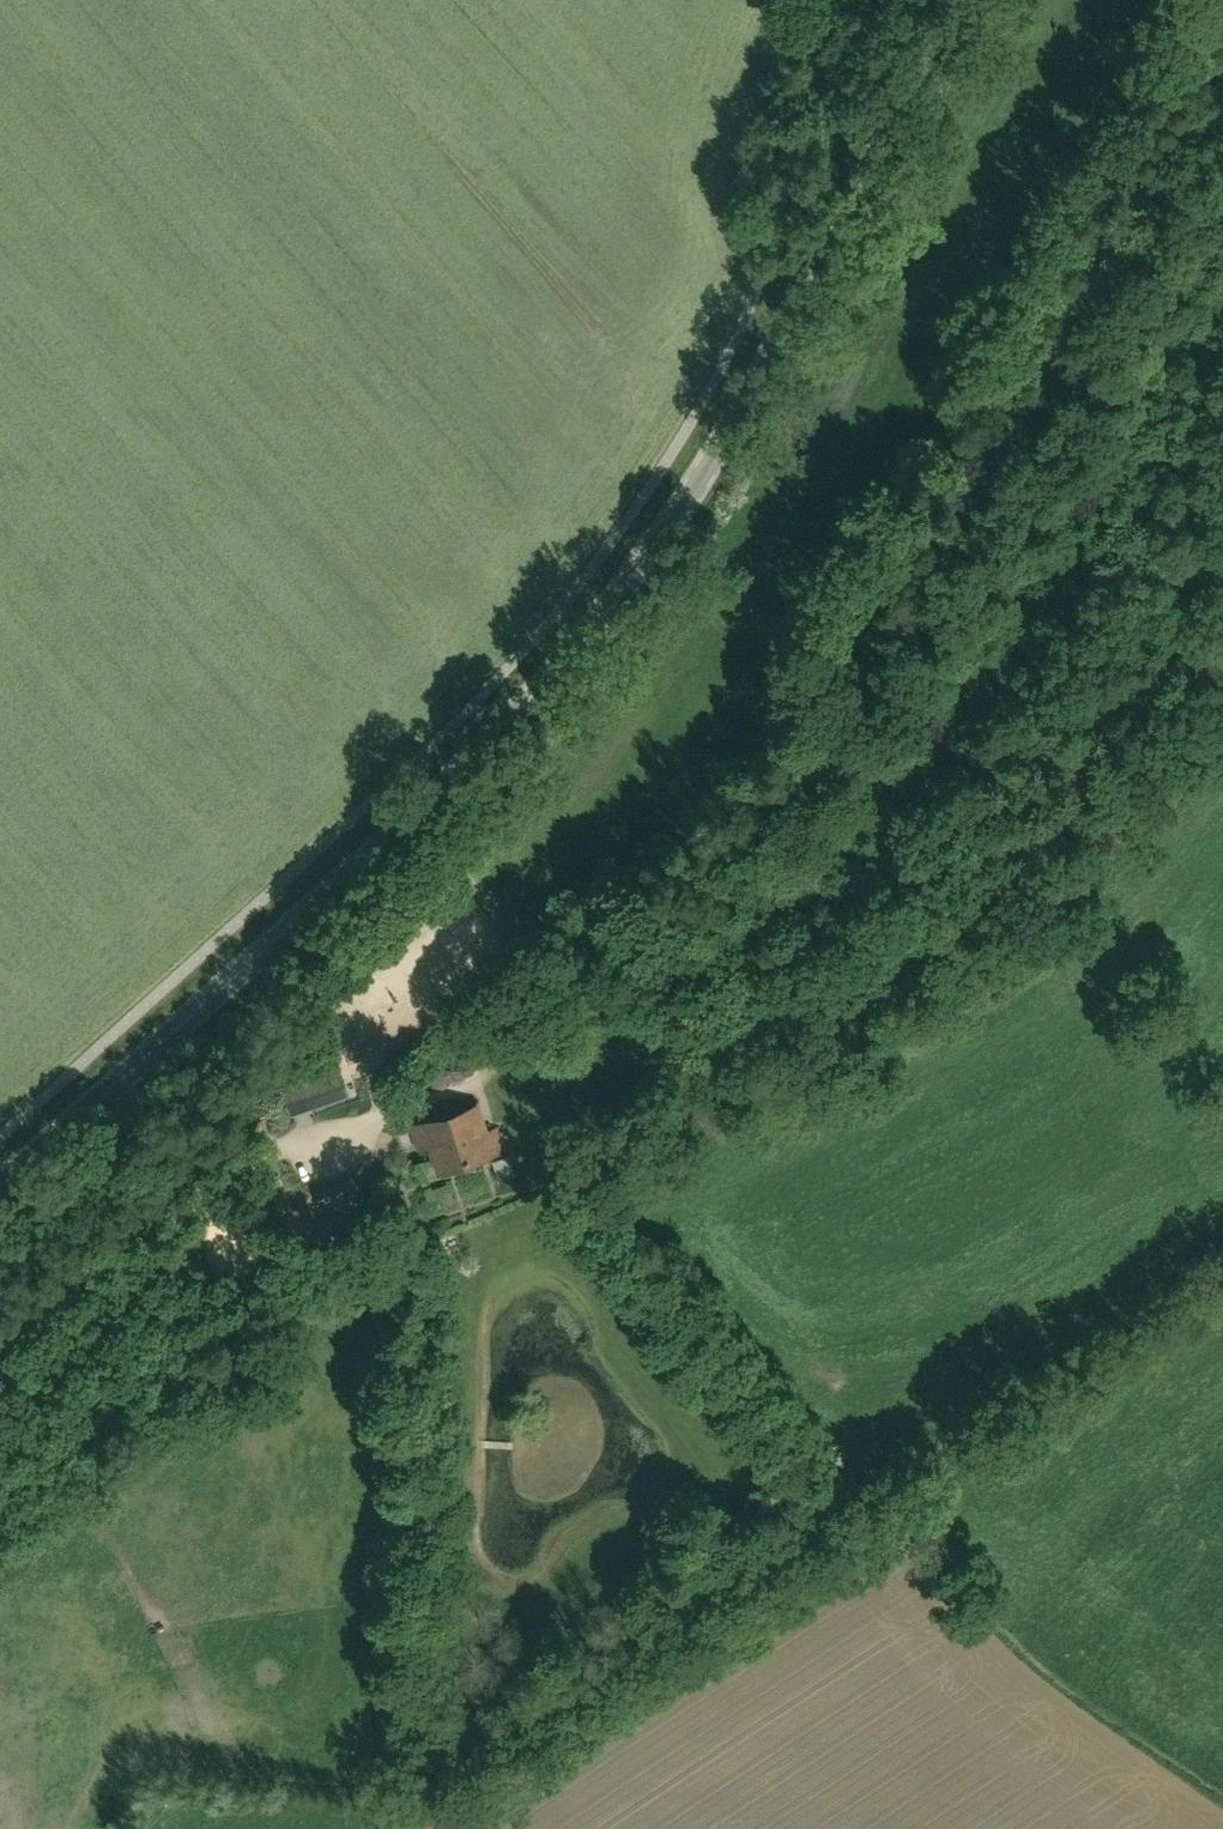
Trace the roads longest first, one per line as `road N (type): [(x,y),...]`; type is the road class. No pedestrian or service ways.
road 1 (tertiary): [(0,1186),(454,775),(601,617),(749,400),(952,0)]
road 2 (track): [(353,1141),(292,1144),(237,1168),(92,1306),(0,1372)]

